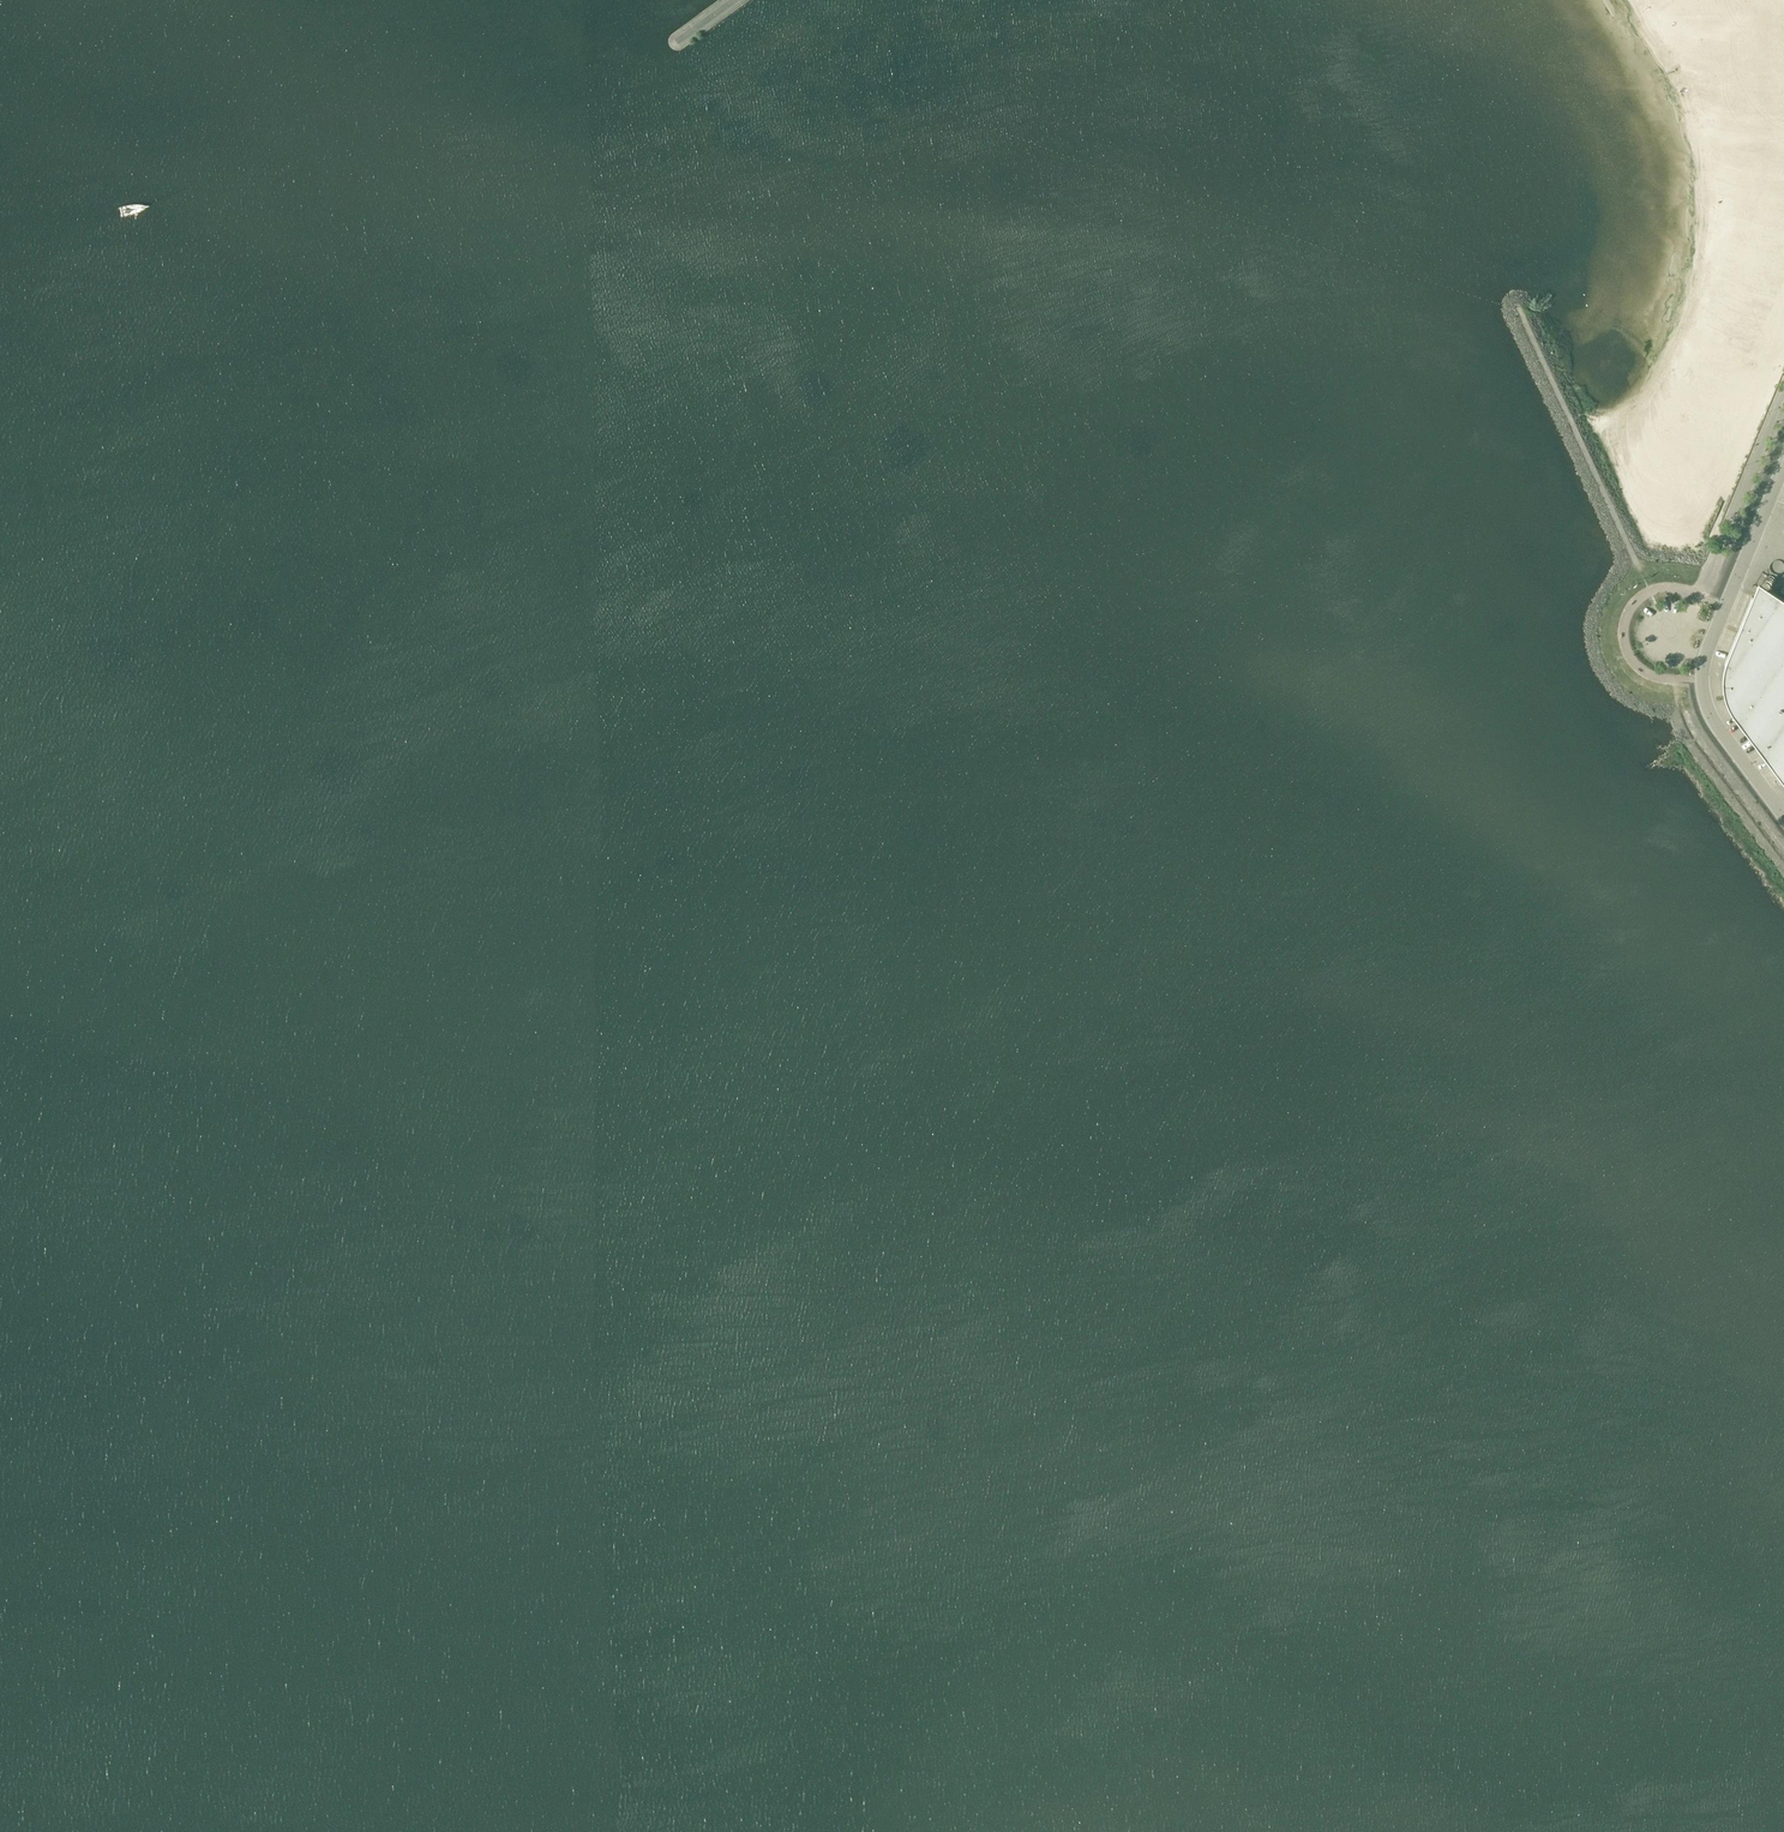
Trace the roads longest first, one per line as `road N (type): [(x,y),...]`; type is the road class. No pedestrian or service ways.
road 1 (unclassified): [(1783,819),(1722,735),(1707,706),(1702,667),(1783,466)]

